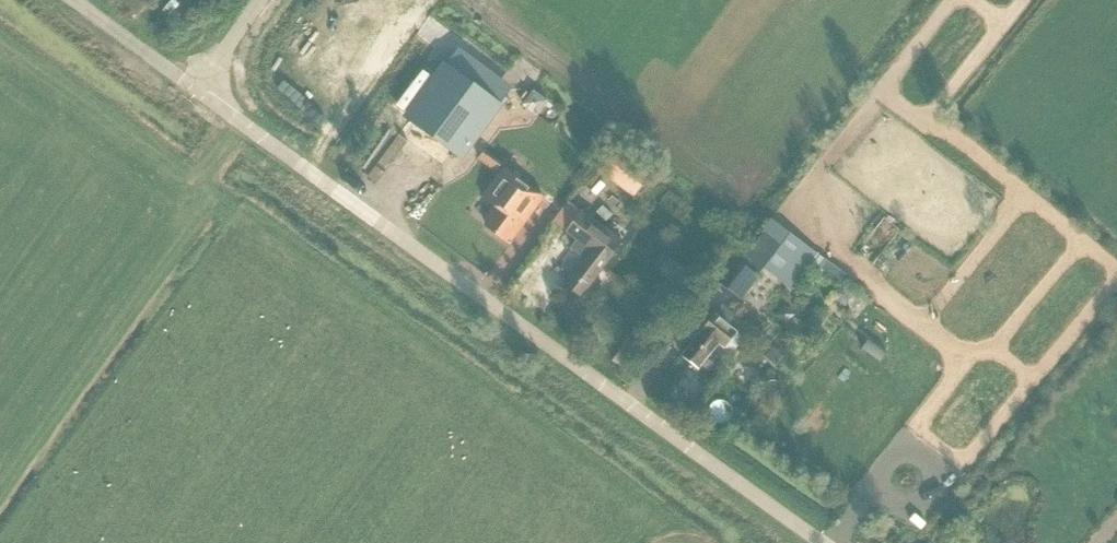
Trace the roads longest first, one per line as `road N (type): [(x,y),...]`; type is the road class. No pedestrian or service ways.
road 1 (unclassified): [(819,542),(206,96)]
road 2 (unclassified): [(206,96),(72,0)]

